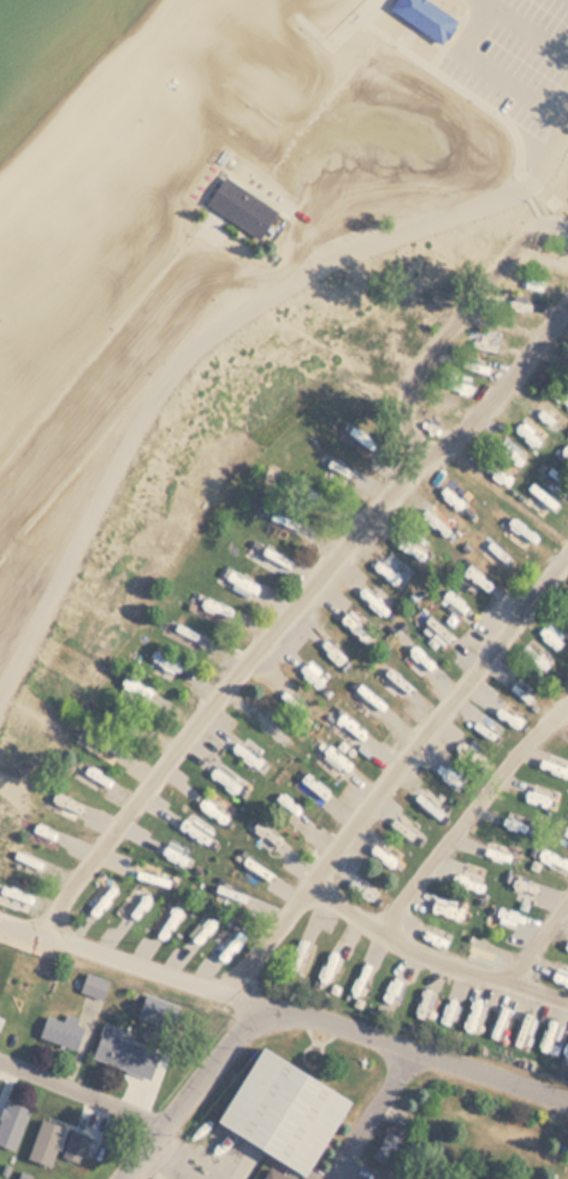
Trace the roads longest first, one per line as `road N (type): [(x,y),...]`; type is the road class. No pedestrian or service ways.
road 1 (residential): [(567,138),(532,185),(338,260),(206,350),(173,390),(0,732)]
road 2 (residential): [(0,912),(567,1099)]
road 3 (residential): [(124,1178),(260,994)]
road 4 (residential): [(0,1061),(167,1128)]
road 5 (residential): [(337,1178),(416,1049)]

